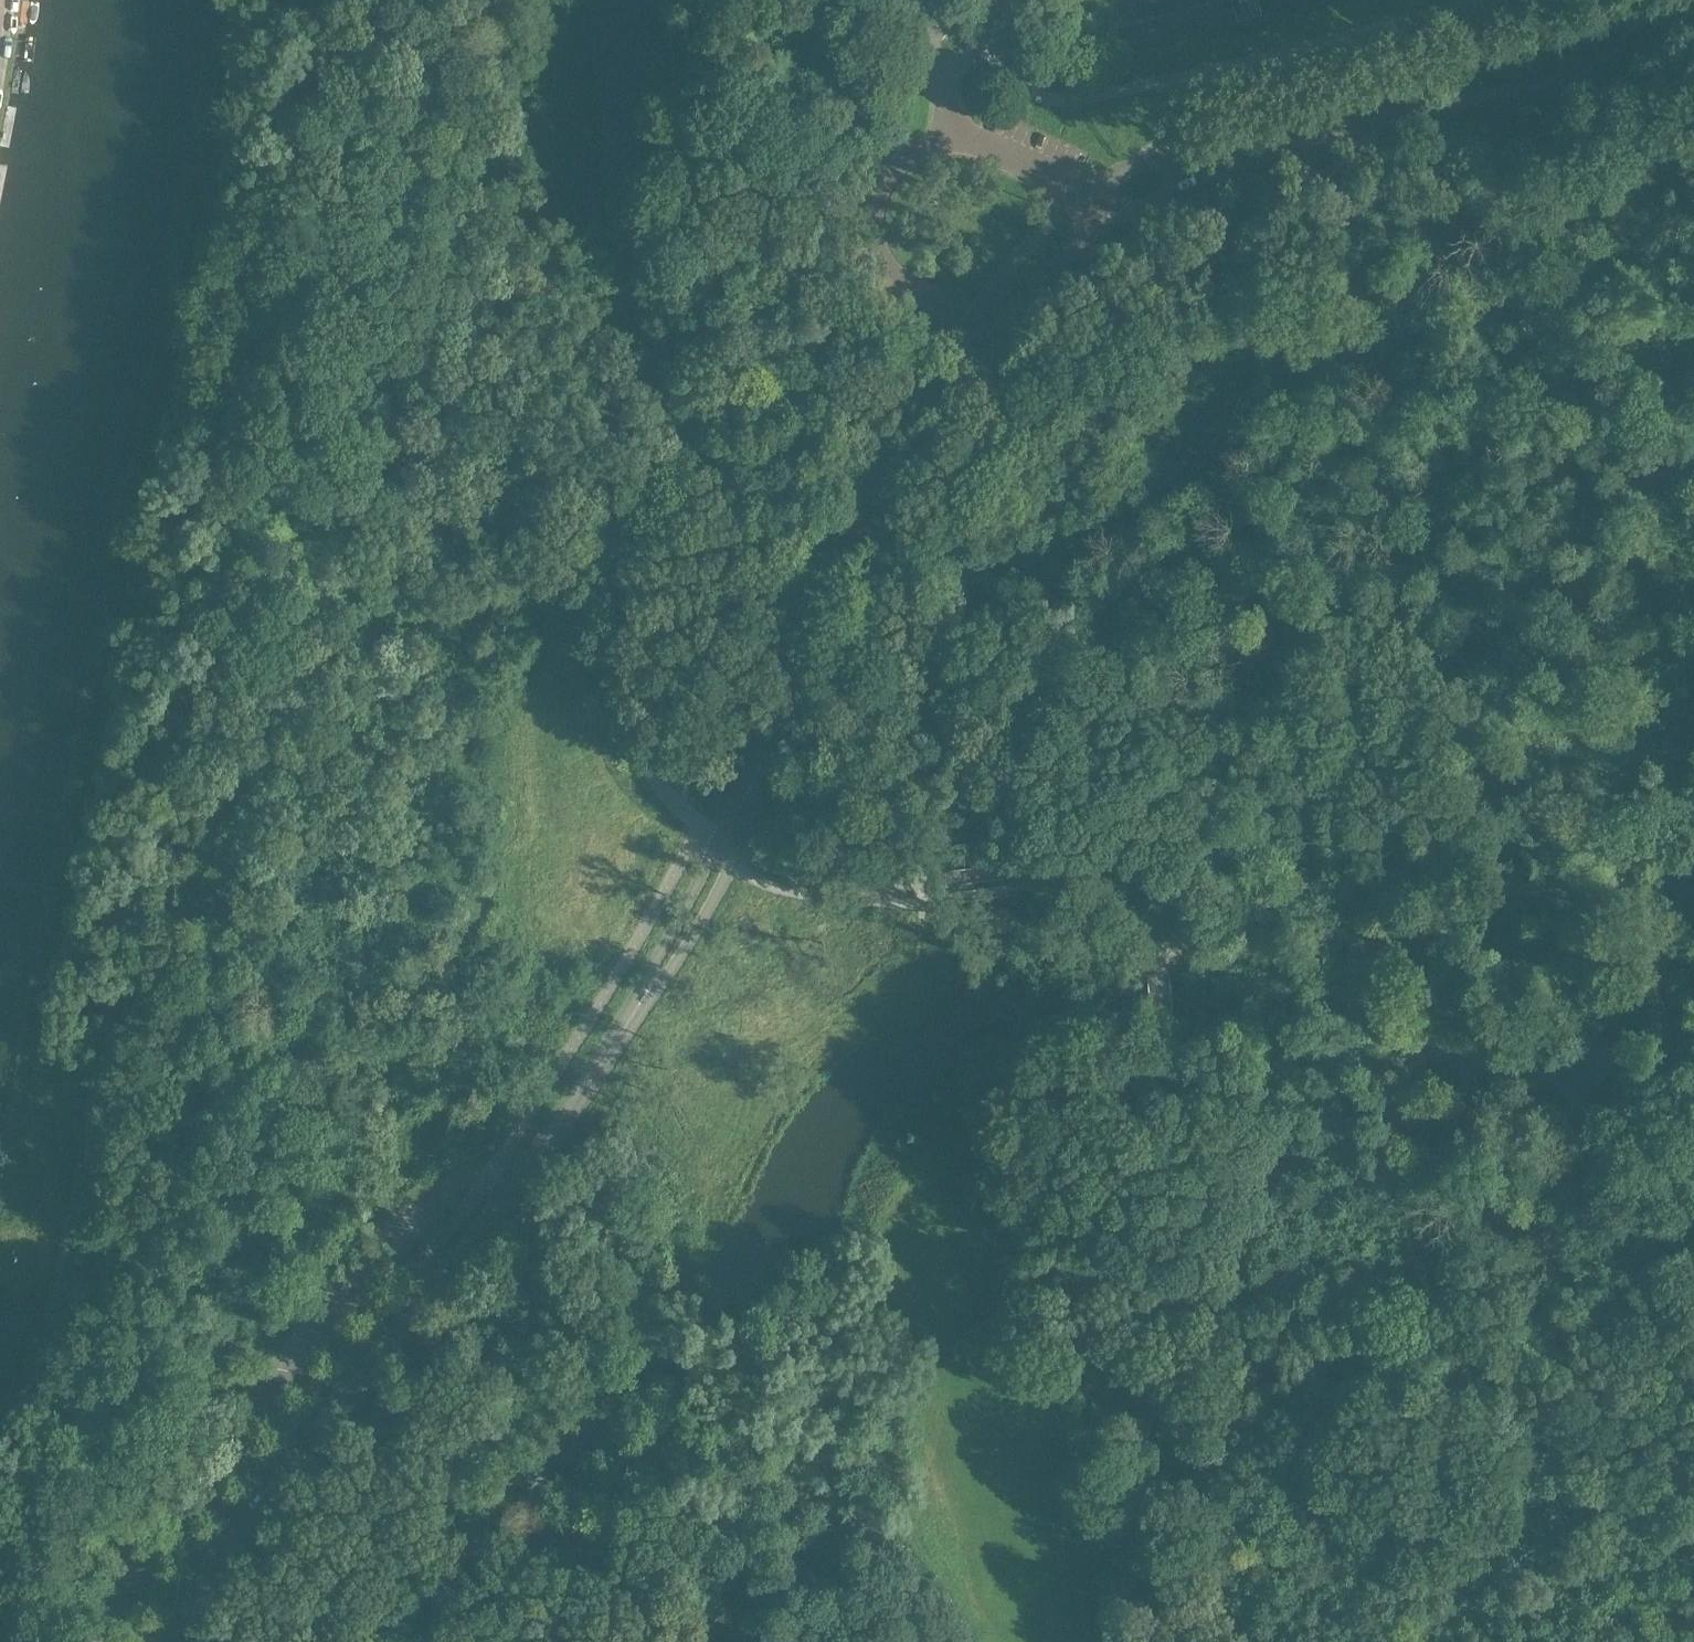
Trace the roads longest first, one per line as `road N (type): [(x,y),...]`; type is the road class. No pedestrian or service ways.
road 1 (tertiary): [(169,1641),(232,1544),(569,1114),(717,862),(845,559),(916,426)]
road 2 (tertiary): [(1678,0),(1161,146),(1080,201),(1033,245),(970,322),(916,426)]
road 3 (tertiary): [(916,426),(1047,272),(1144,203),(1300,141),(1572,72),(1693,14)]

